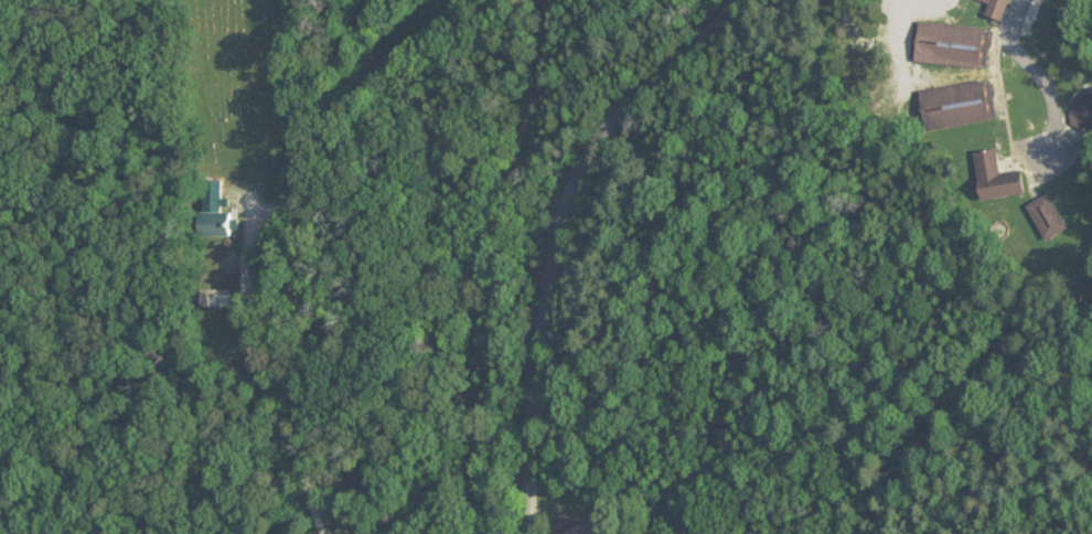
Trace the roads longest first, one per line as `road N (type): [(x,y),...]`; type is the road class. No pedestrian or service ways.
road 1 (residential): [(536,533),(559,212),(591,145),(702,42),(734,0)]
road 2 (residential): [(253,193),(238,299),(321,533)]

